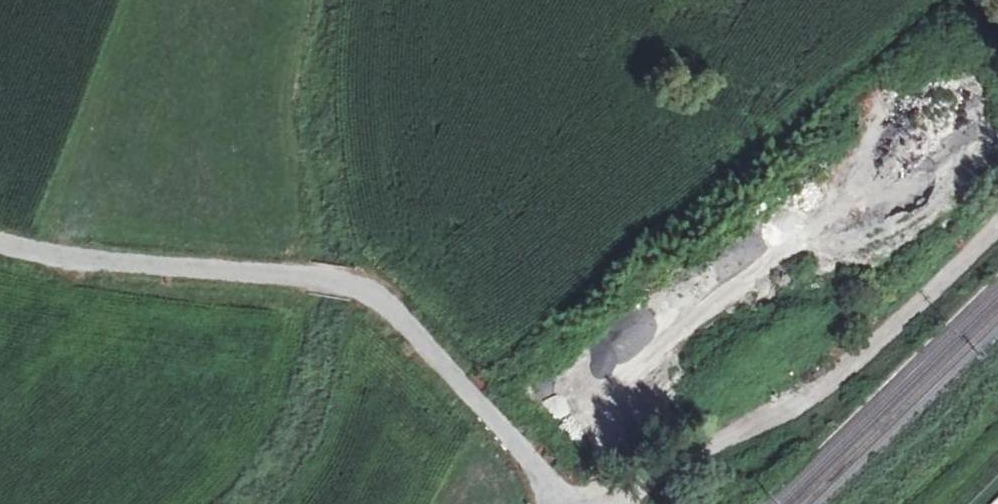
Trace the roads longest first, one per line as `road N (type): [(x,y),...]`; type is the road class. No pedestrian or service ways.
road 1 (track): [(585,503),(638,490),(840,376),(997,230)]
road 2 (unclassified): [(572,503),(441,359)]

